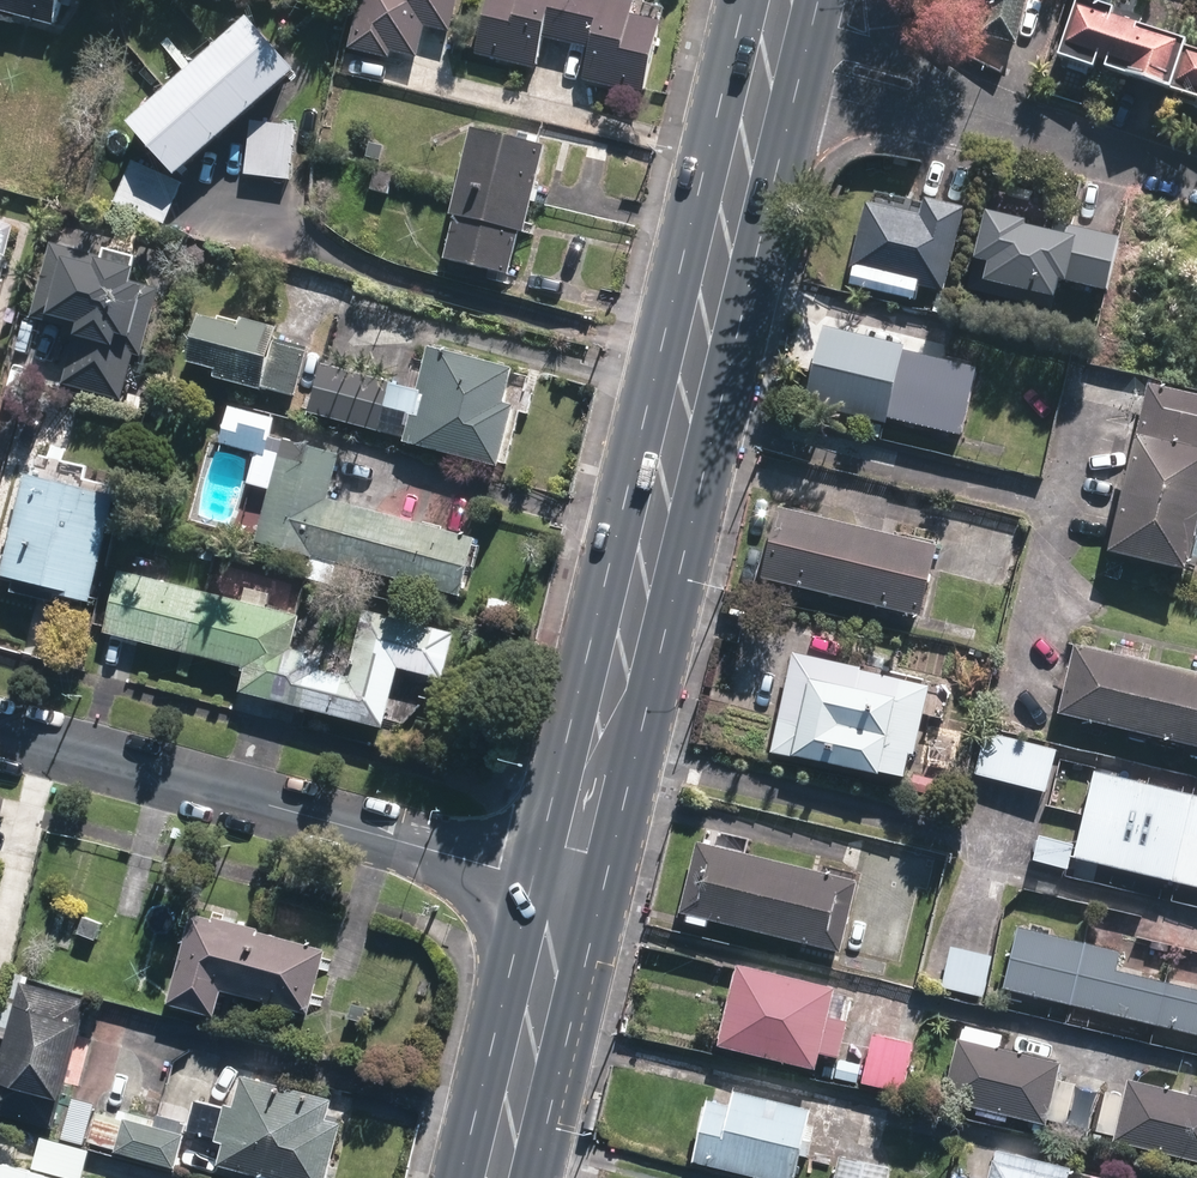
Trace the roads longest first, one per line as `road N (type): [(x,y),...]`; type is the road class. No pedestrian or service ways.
road 1 (primary): [(573,886),(769,81)]
road 2 (residential): [(0,736),(573,886)]
road 3 (primary): [(507,1177),(573,886)]
road 4 (residential): [(1032,131),(975,133),(769,81)]
road 5 (residential): [(1196,181),(1032,131)]
road 6 (residential): [(890,57),(931,68),(1032,131)]

